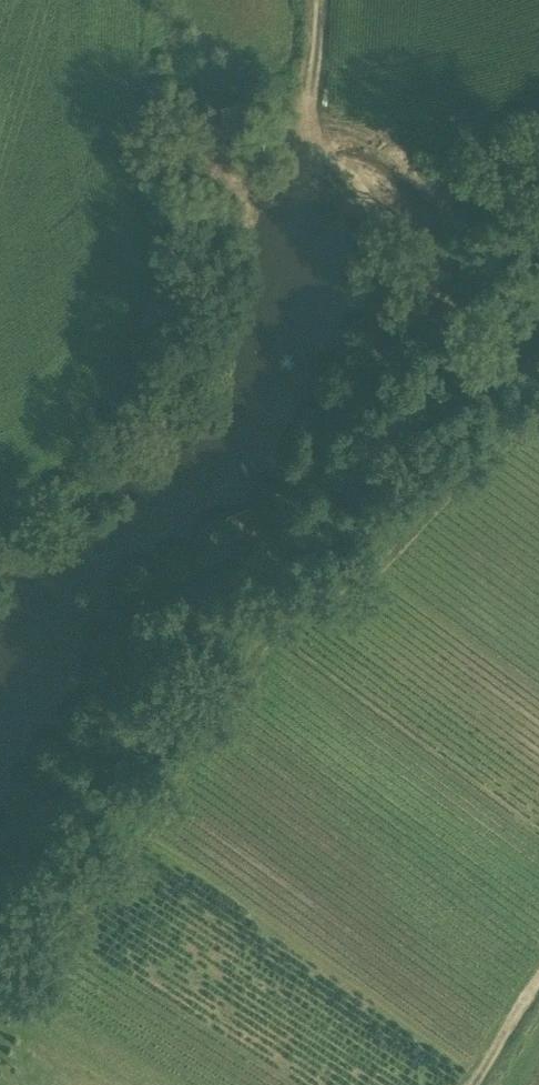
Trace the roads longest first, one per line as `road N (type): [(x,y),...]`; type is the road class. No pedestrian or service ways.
road 1 (track): [(322,0),(315,124),(355,182)]
road 2 (track): [(476,1084),(538,981)]

